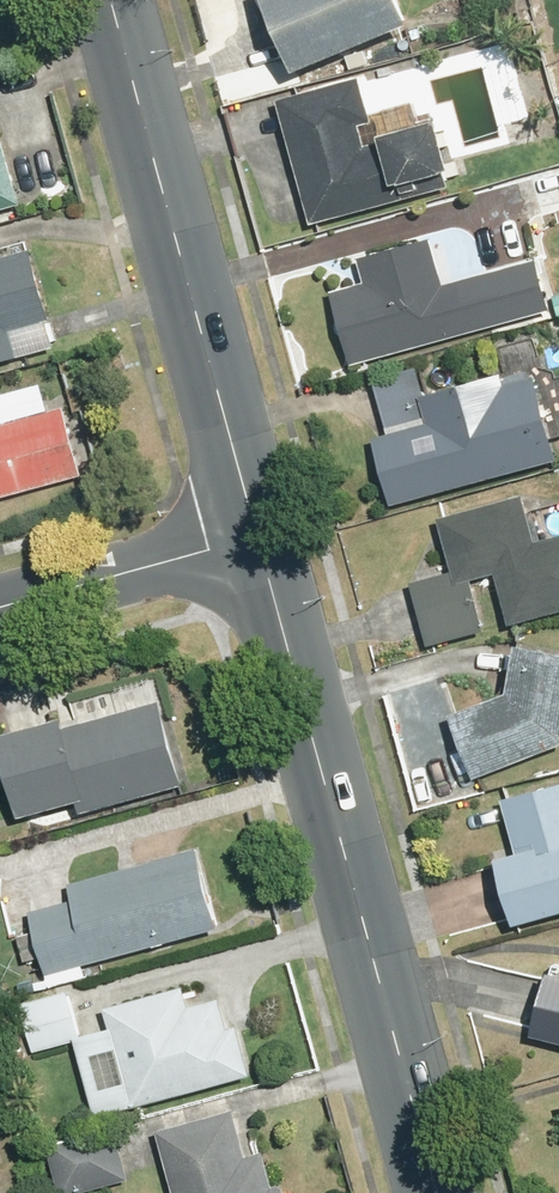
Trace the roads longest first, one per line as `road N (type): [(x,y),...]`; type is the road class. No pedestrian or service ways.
road 1 (secondary): [(438,1192),(266,540)]
road 2 (secondary): [(266,540),(117,0)]
road 3 (residential): [(266,540),(0,606)]

